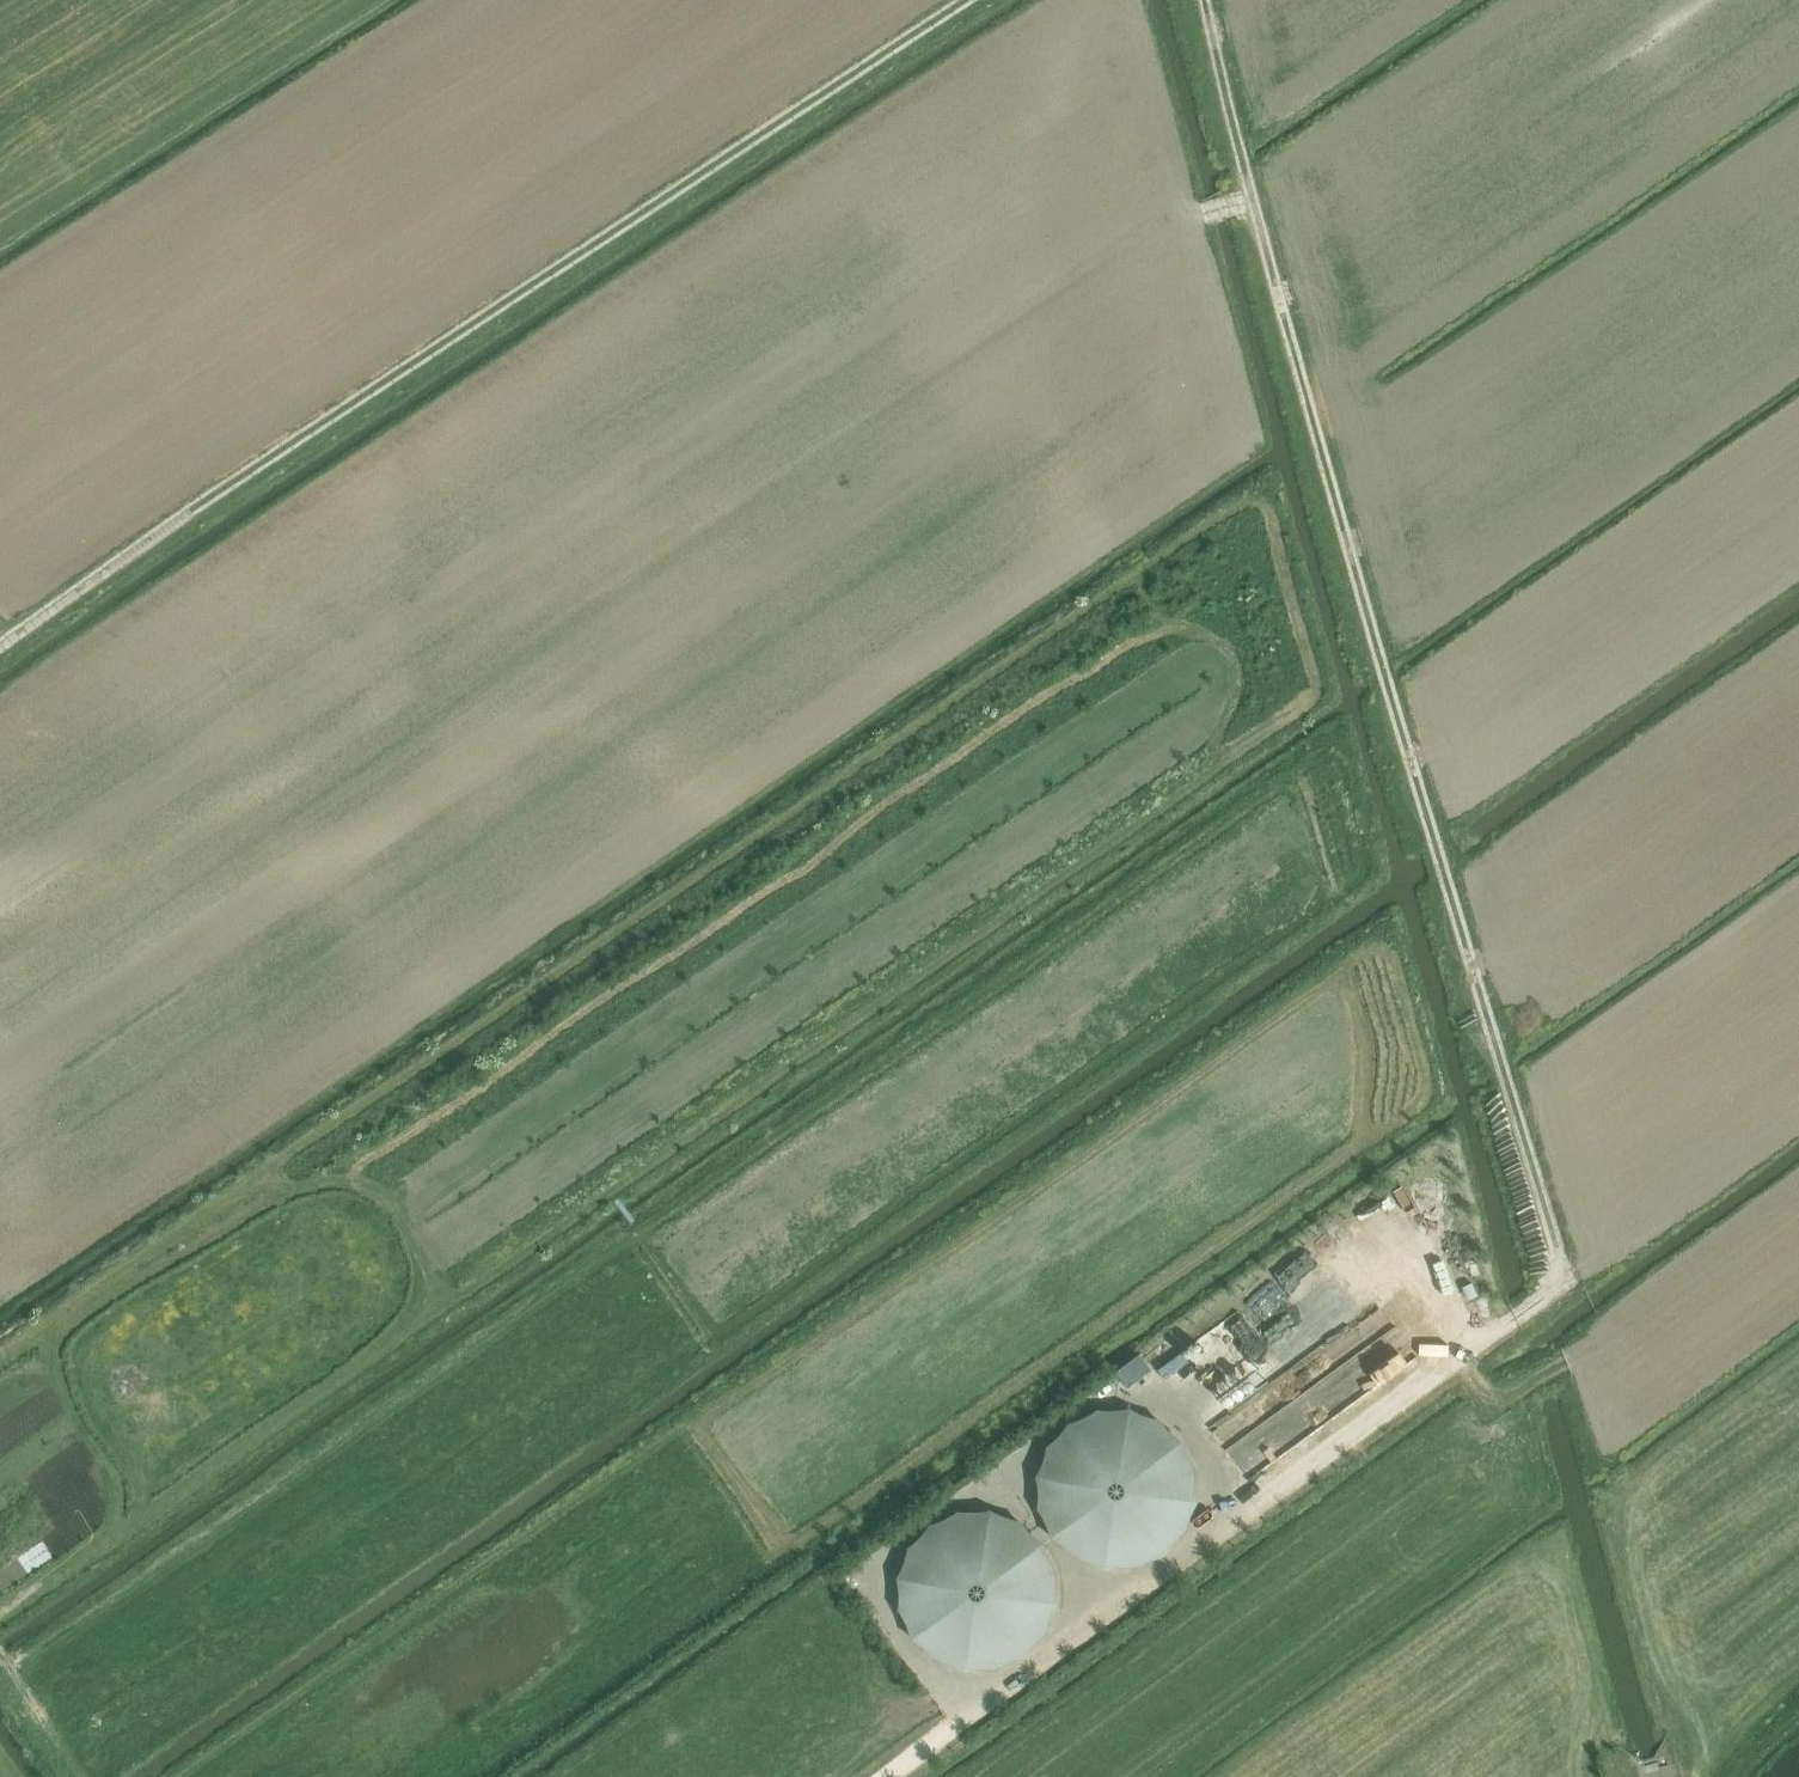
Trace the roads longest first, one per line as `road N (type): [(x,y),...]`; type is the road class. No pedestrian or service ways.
road 1 (track): [(1207,0),(1235,143),(1561,1282),(950,1730)]
road 2 (track): [(0,648),(196,507),(962,0)]
road 3 (track): [(0,1626),(243,1457)]
road 4 (track): [(1562,1365),(1490,1397),(1463,1353)]

